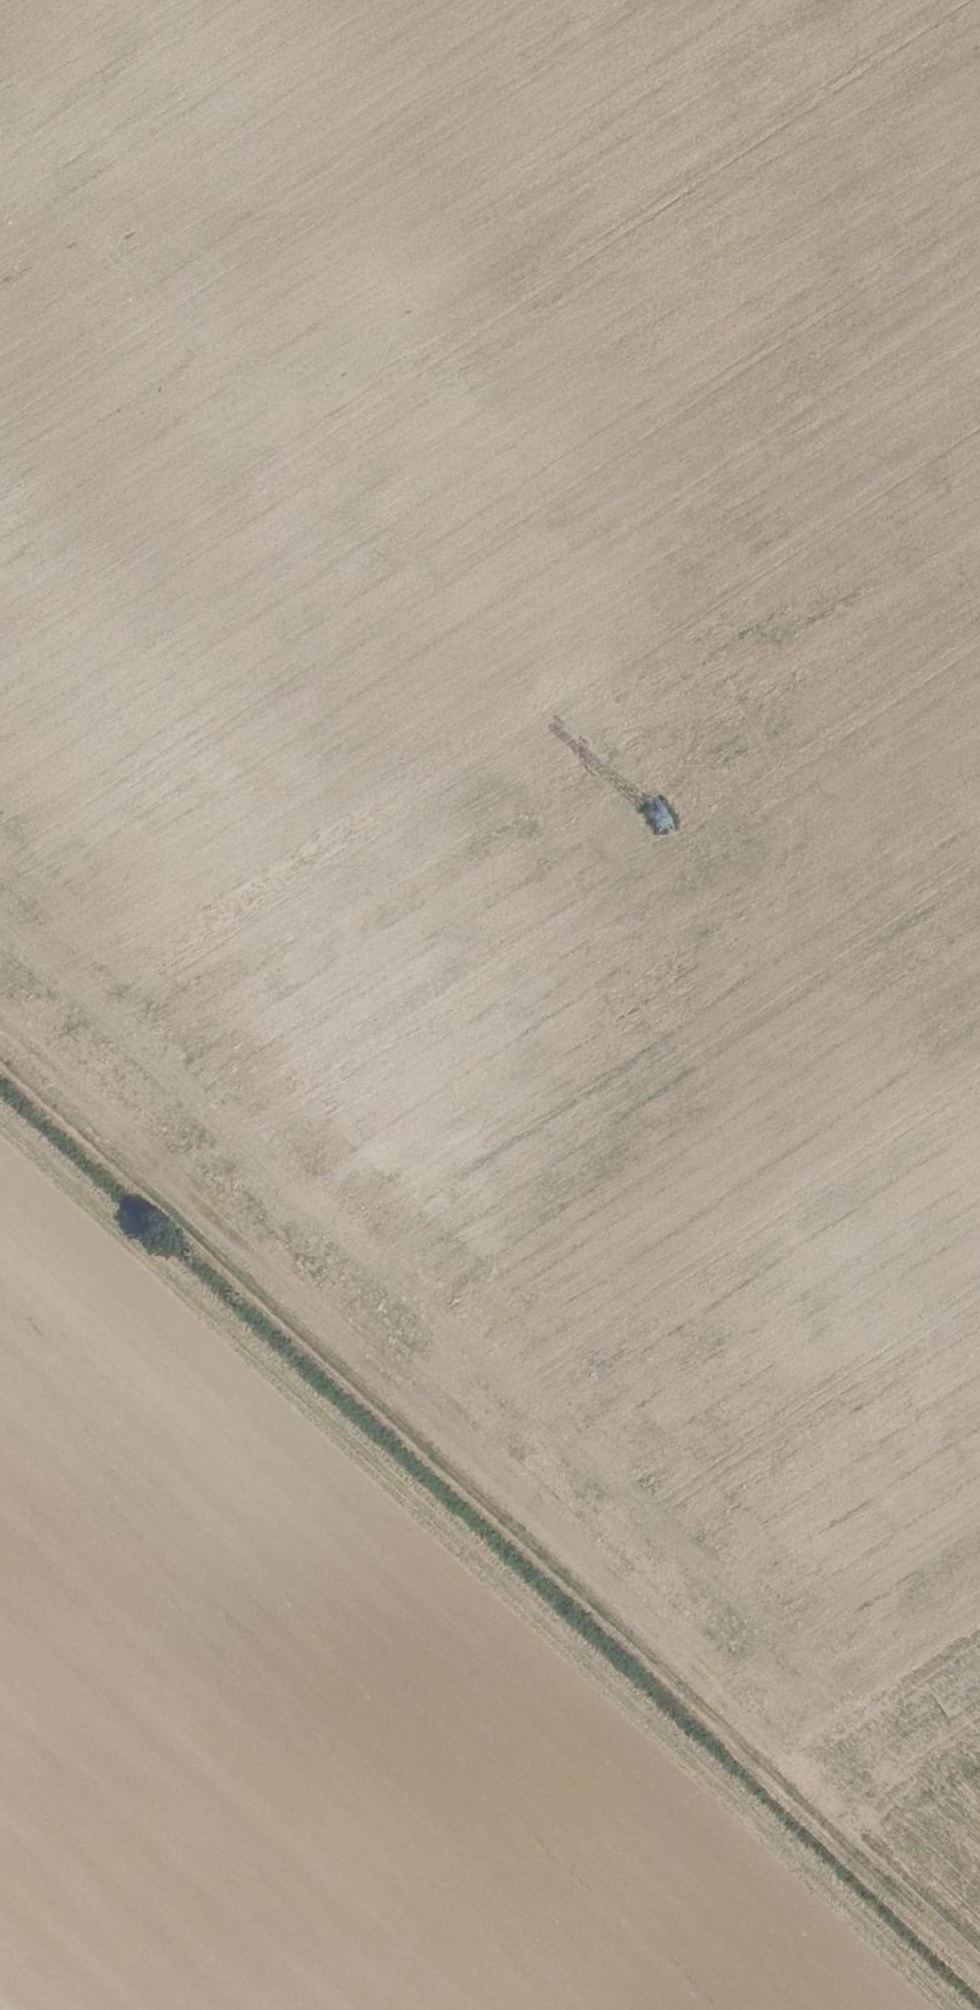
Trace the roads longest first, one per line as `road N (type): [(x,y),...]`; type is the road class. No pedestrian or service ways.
road 1 (track): [(0,1063),(979,1971)]
road 2 (track): [(0,212),(443,600),(638,785)]

